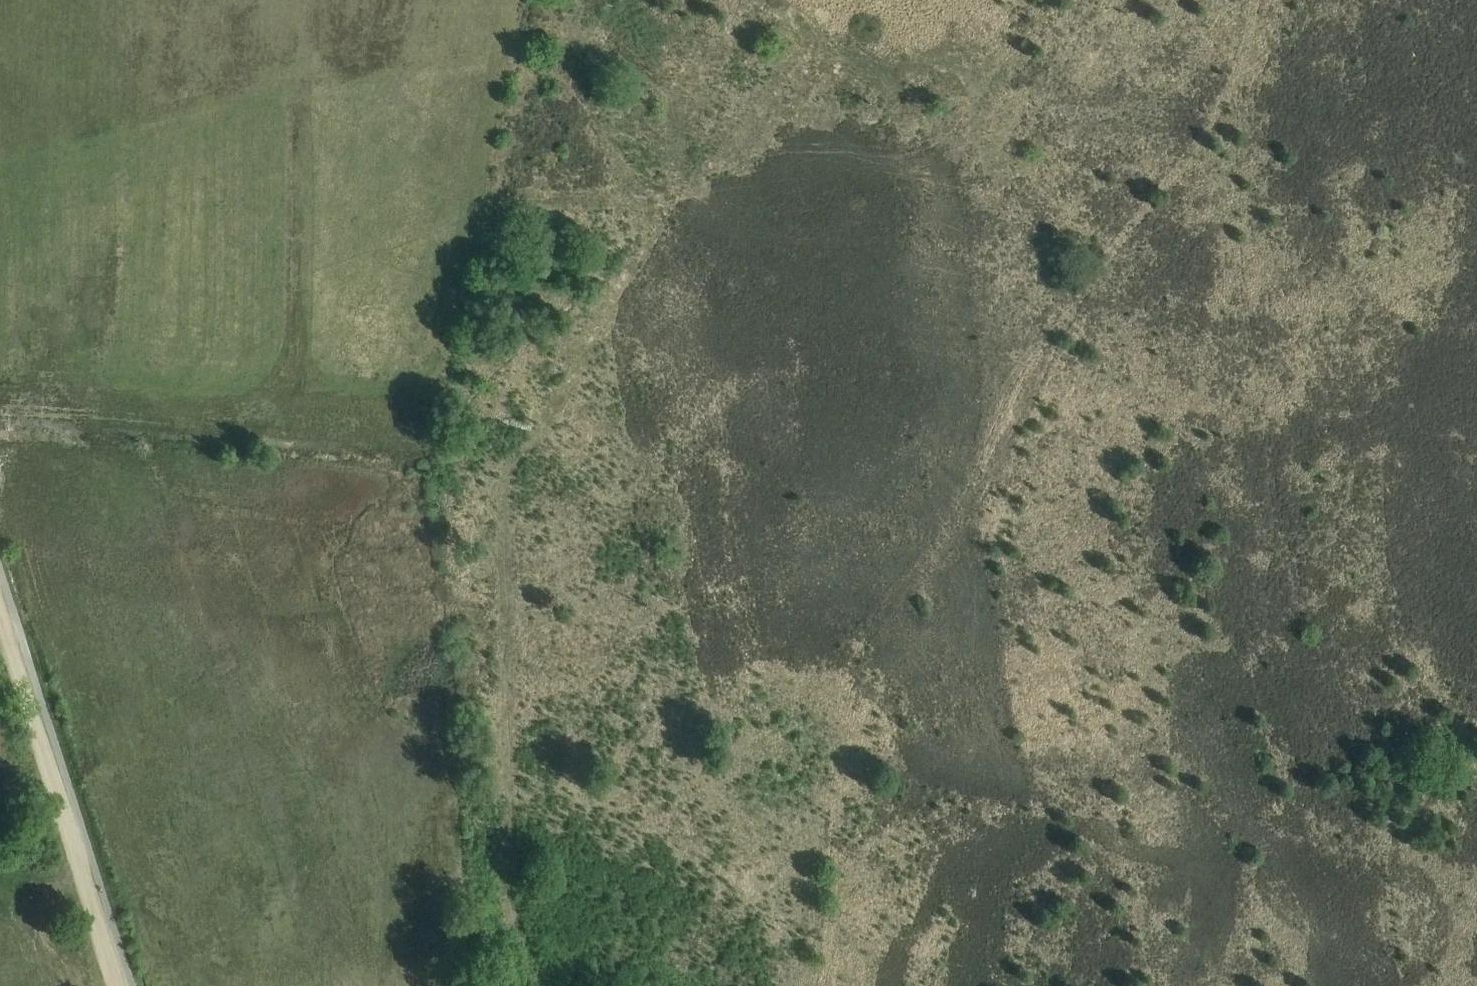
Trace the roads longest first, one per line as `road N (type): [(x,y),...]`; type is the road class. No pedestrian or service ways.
road 1 (track): [(119,985),(0,615)]

